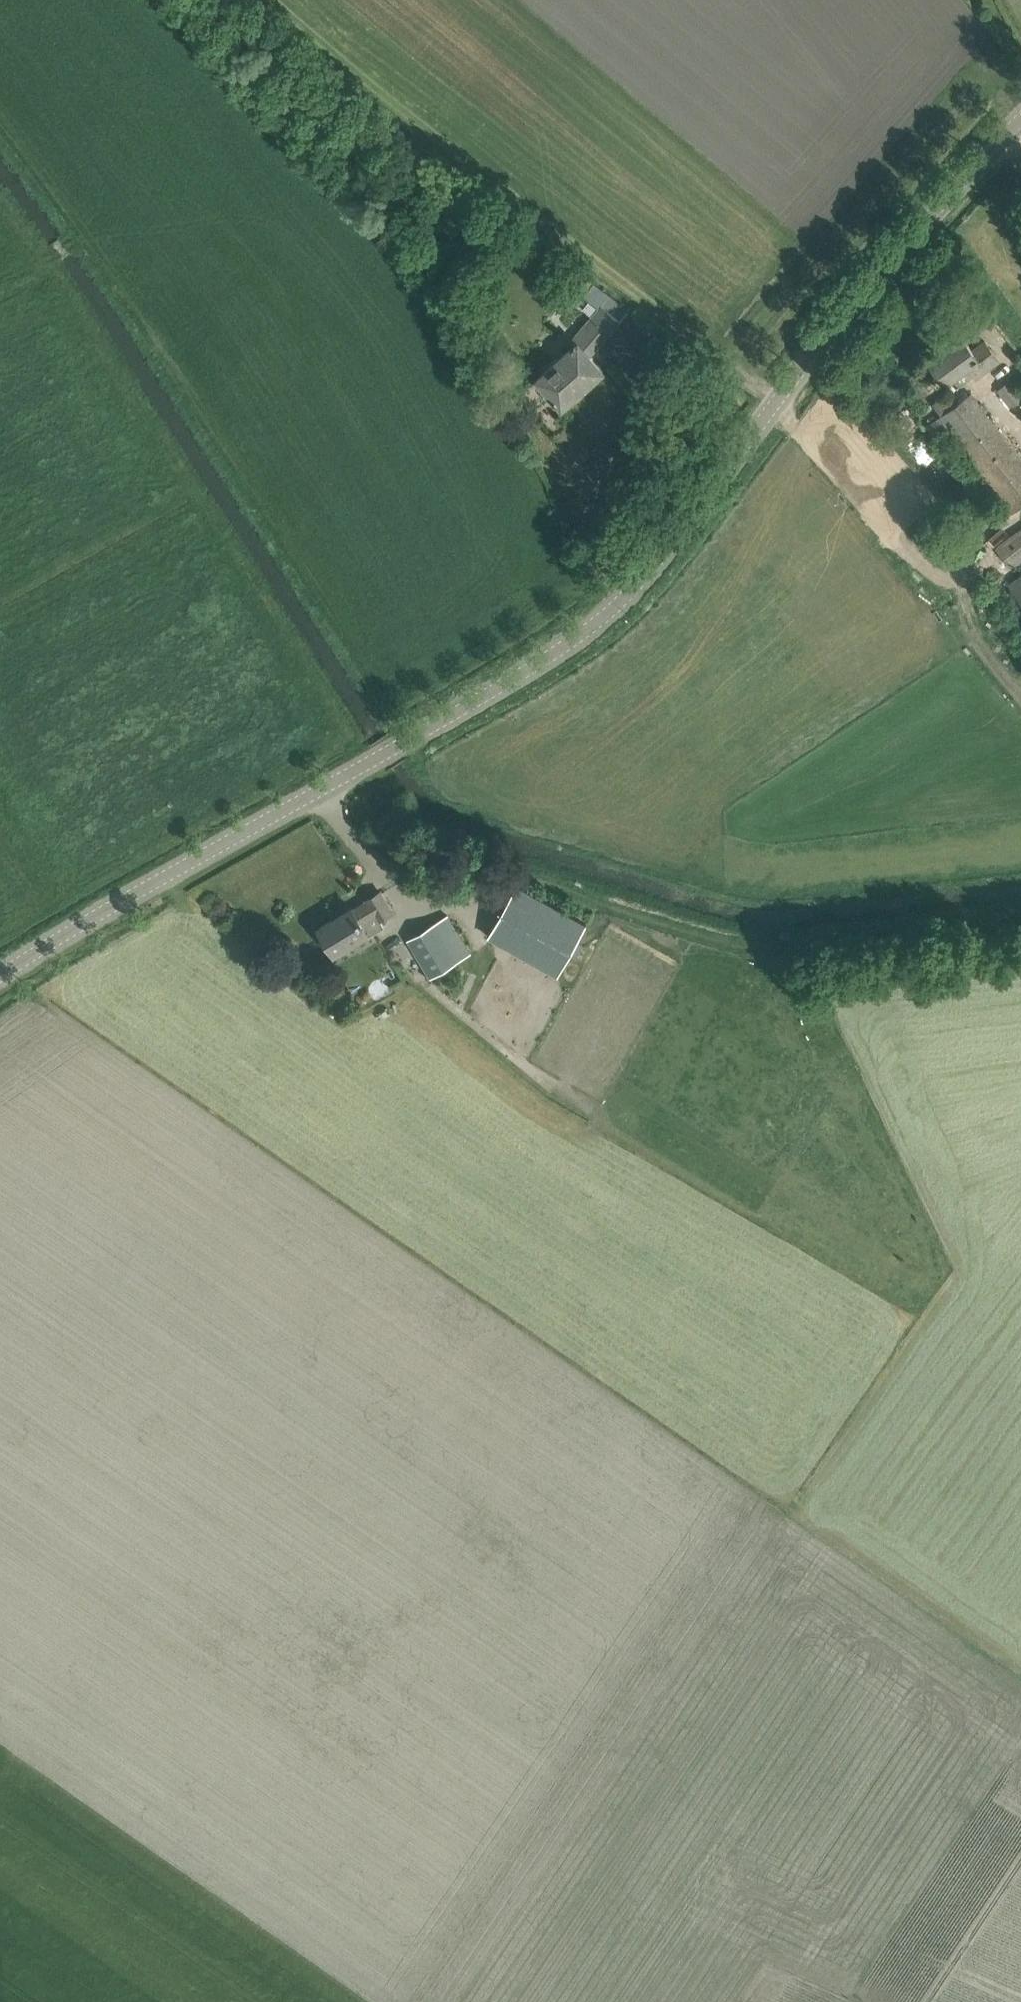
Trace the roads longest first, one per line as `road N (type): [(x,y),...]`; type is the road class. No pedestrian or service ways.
road 1 (tertiary): [(0,980),(190,854),(601,607),(651,562),(851,302),(1011,123)]

